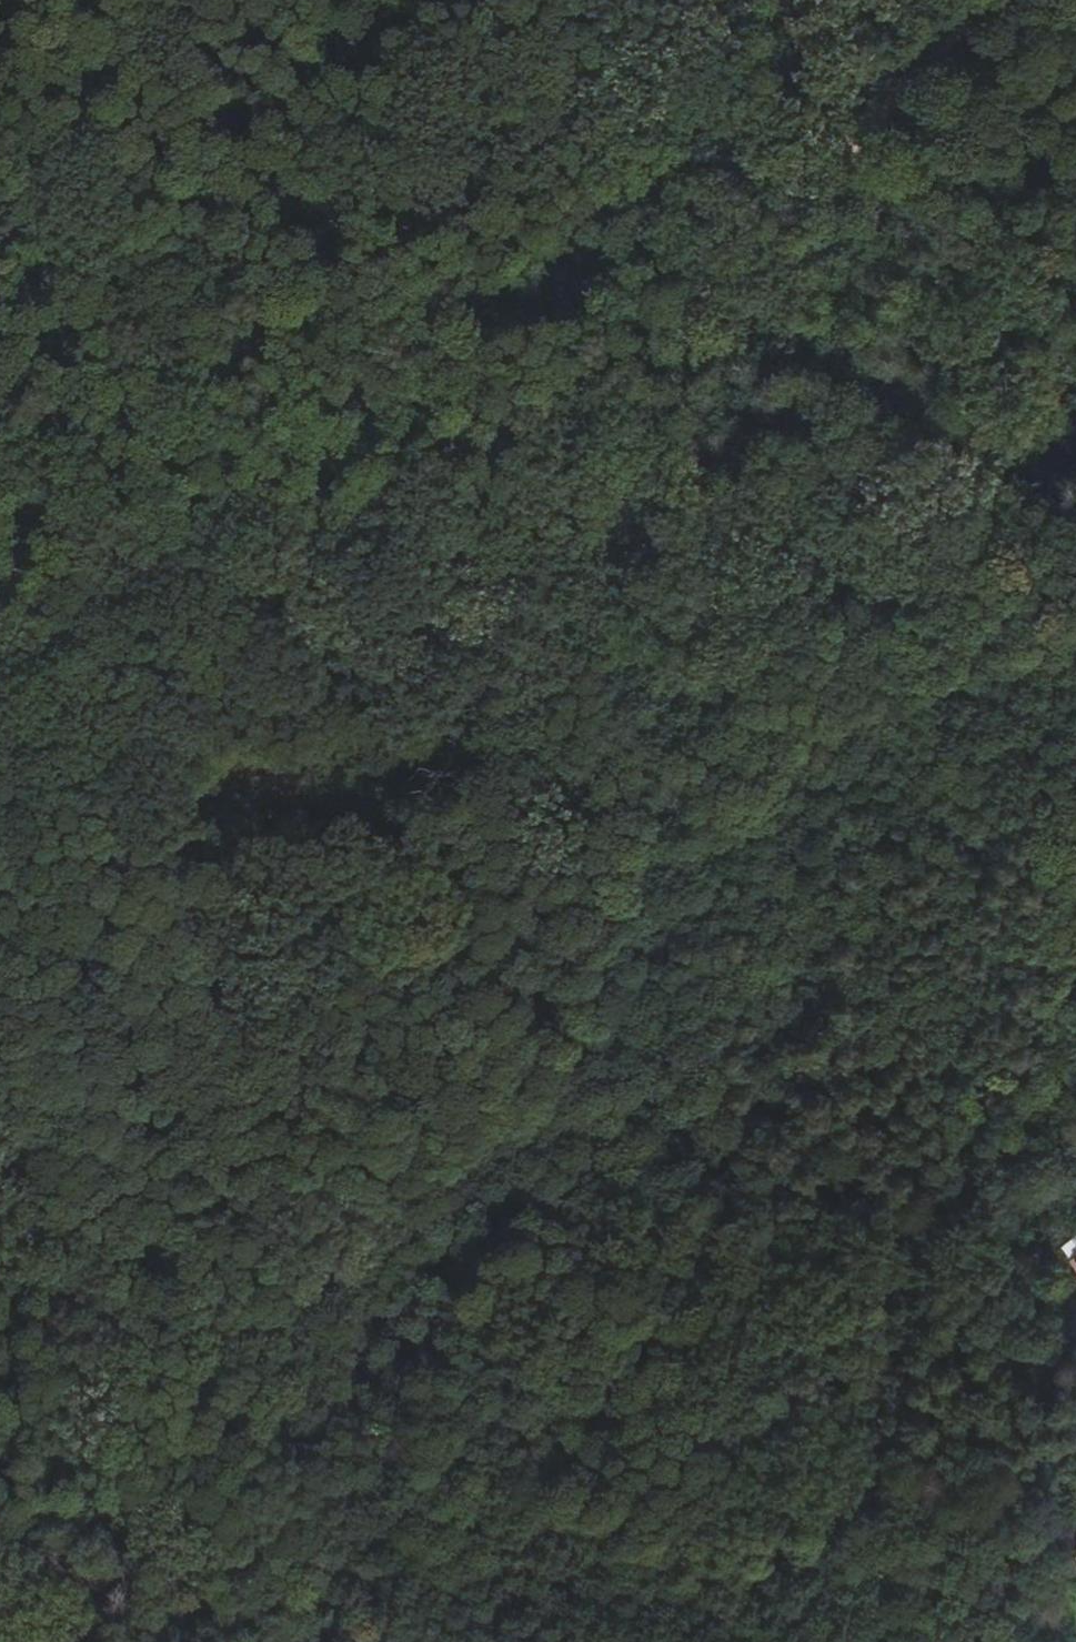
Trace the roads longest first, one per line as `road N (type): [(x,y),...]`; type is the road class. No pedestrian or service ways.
road 1 (track): [(289,561),(501,428),(813,194),(987,0)]
road 2 (track): [(289,561),(1075,531)]
road 3 (track): [(0,577),(289,561)]
road 4 (track): [(859,143),(784,0)]

